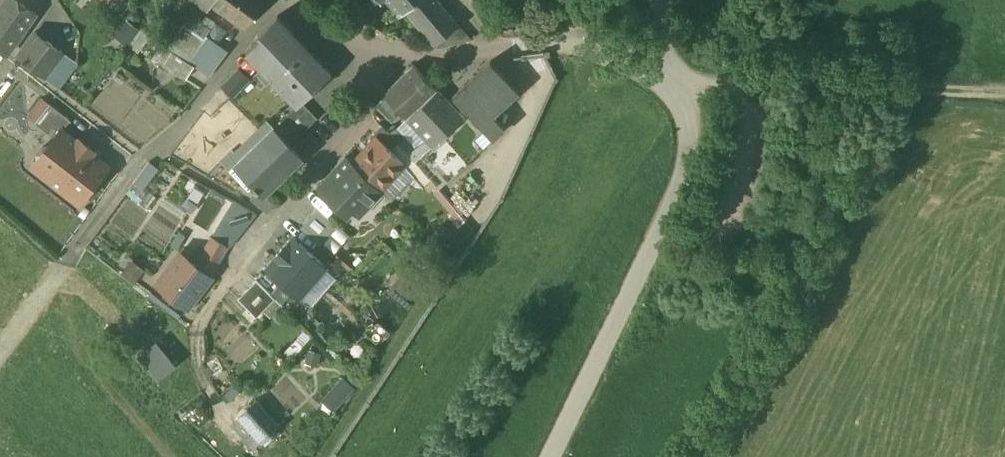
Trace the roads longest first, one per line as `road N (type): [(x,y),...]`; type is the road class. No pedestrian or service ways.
road 1 (unclassified): [(549,456),(688,158),(690,118),(672,79)]
road 2 (residential): [(280,0),(169,137),(131,165),(73,251)]
road 3 (residential): [(373,51),(346,121),(237,254),(198,320)]
road 4 (track): [(728,80),(1004,91)]
road 5 (residential): [(600,46),(373,51)]

